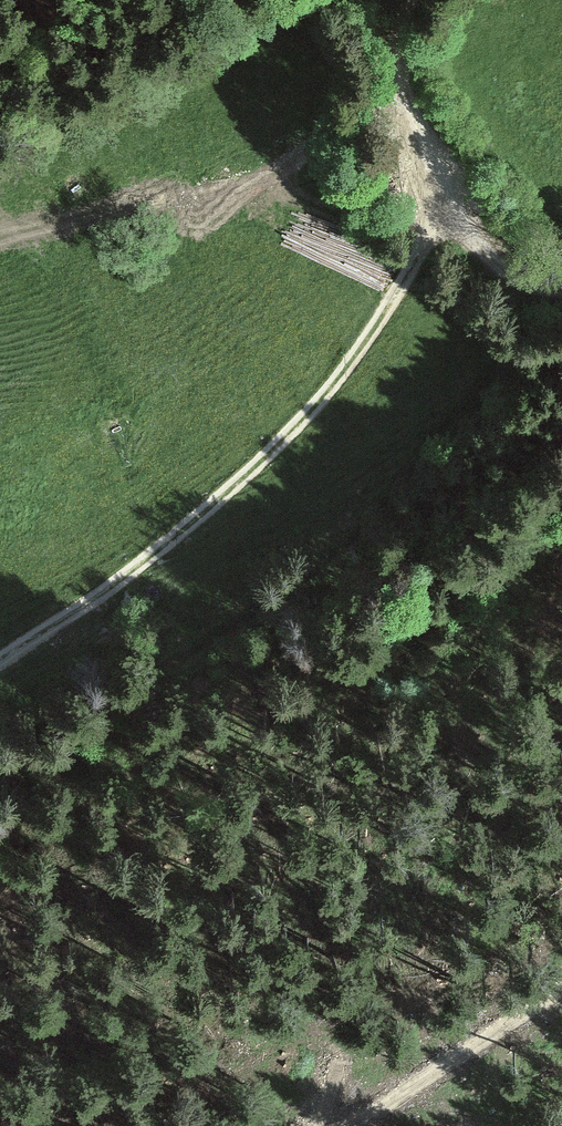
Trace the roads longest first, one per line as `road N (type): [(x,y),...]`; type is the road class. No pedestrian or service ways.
road 1 (track): [(455,206),(385,332),(312,409),(128,587),(0,670)]
road 2 (track): [(561,289),(522,280),(455,206),(401,89),(392,28),(402,0)]
road 3 (track): [(348,1125),(561,990)]

